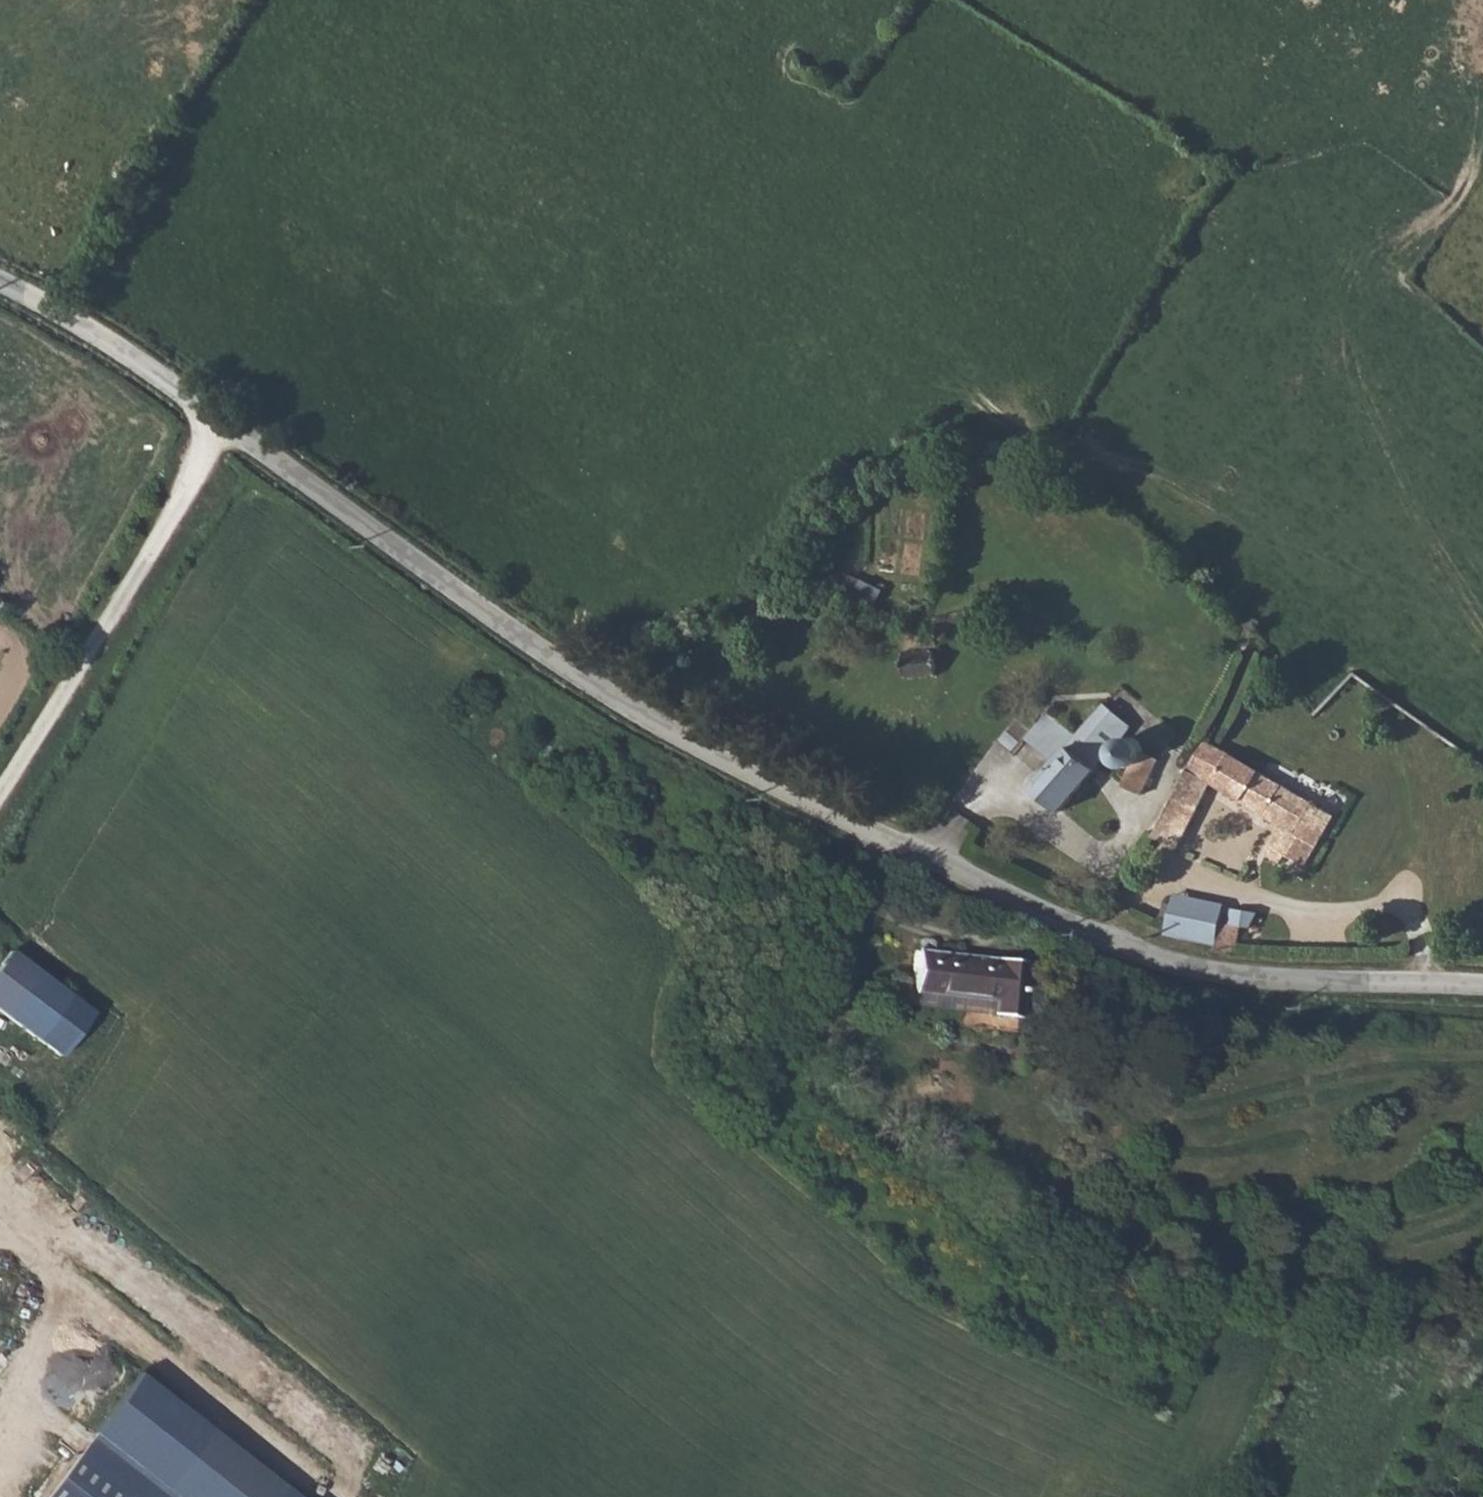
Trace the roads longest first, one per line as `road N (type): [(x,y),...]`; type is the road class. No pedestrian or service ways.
road 1 (unclassified): [(0,282),(36,296),(212,427),(648,714),(789,791),(1209,973),(1482,991)]
road 2 (track): [(0,1227),(335,1496)]
road 3 (track): [(212,427),(73,688),(0,793)]

